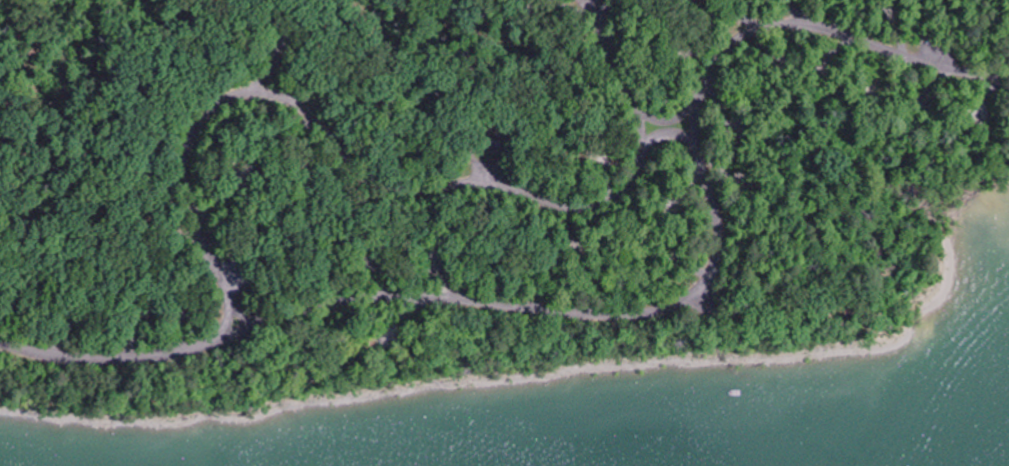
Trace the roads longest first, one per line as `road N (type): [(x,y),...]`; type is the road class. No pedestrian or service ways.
road 1 (residential): [(1008,78),(915,64),(805,28),(759,31),(721,65),(693,118),(716,262),(680,302),(646,314),(381,298),(309,309),(135,358),(53,355),(0,340)]
road 2 (residential): [(575,0),(605,40),(638,128),(640,167),(624,194),(575,209),(491,189),(397,194),(354,168),(294,94),(241,92),(214,113),(193,164),(201,228),(229,305),(220,338)]

